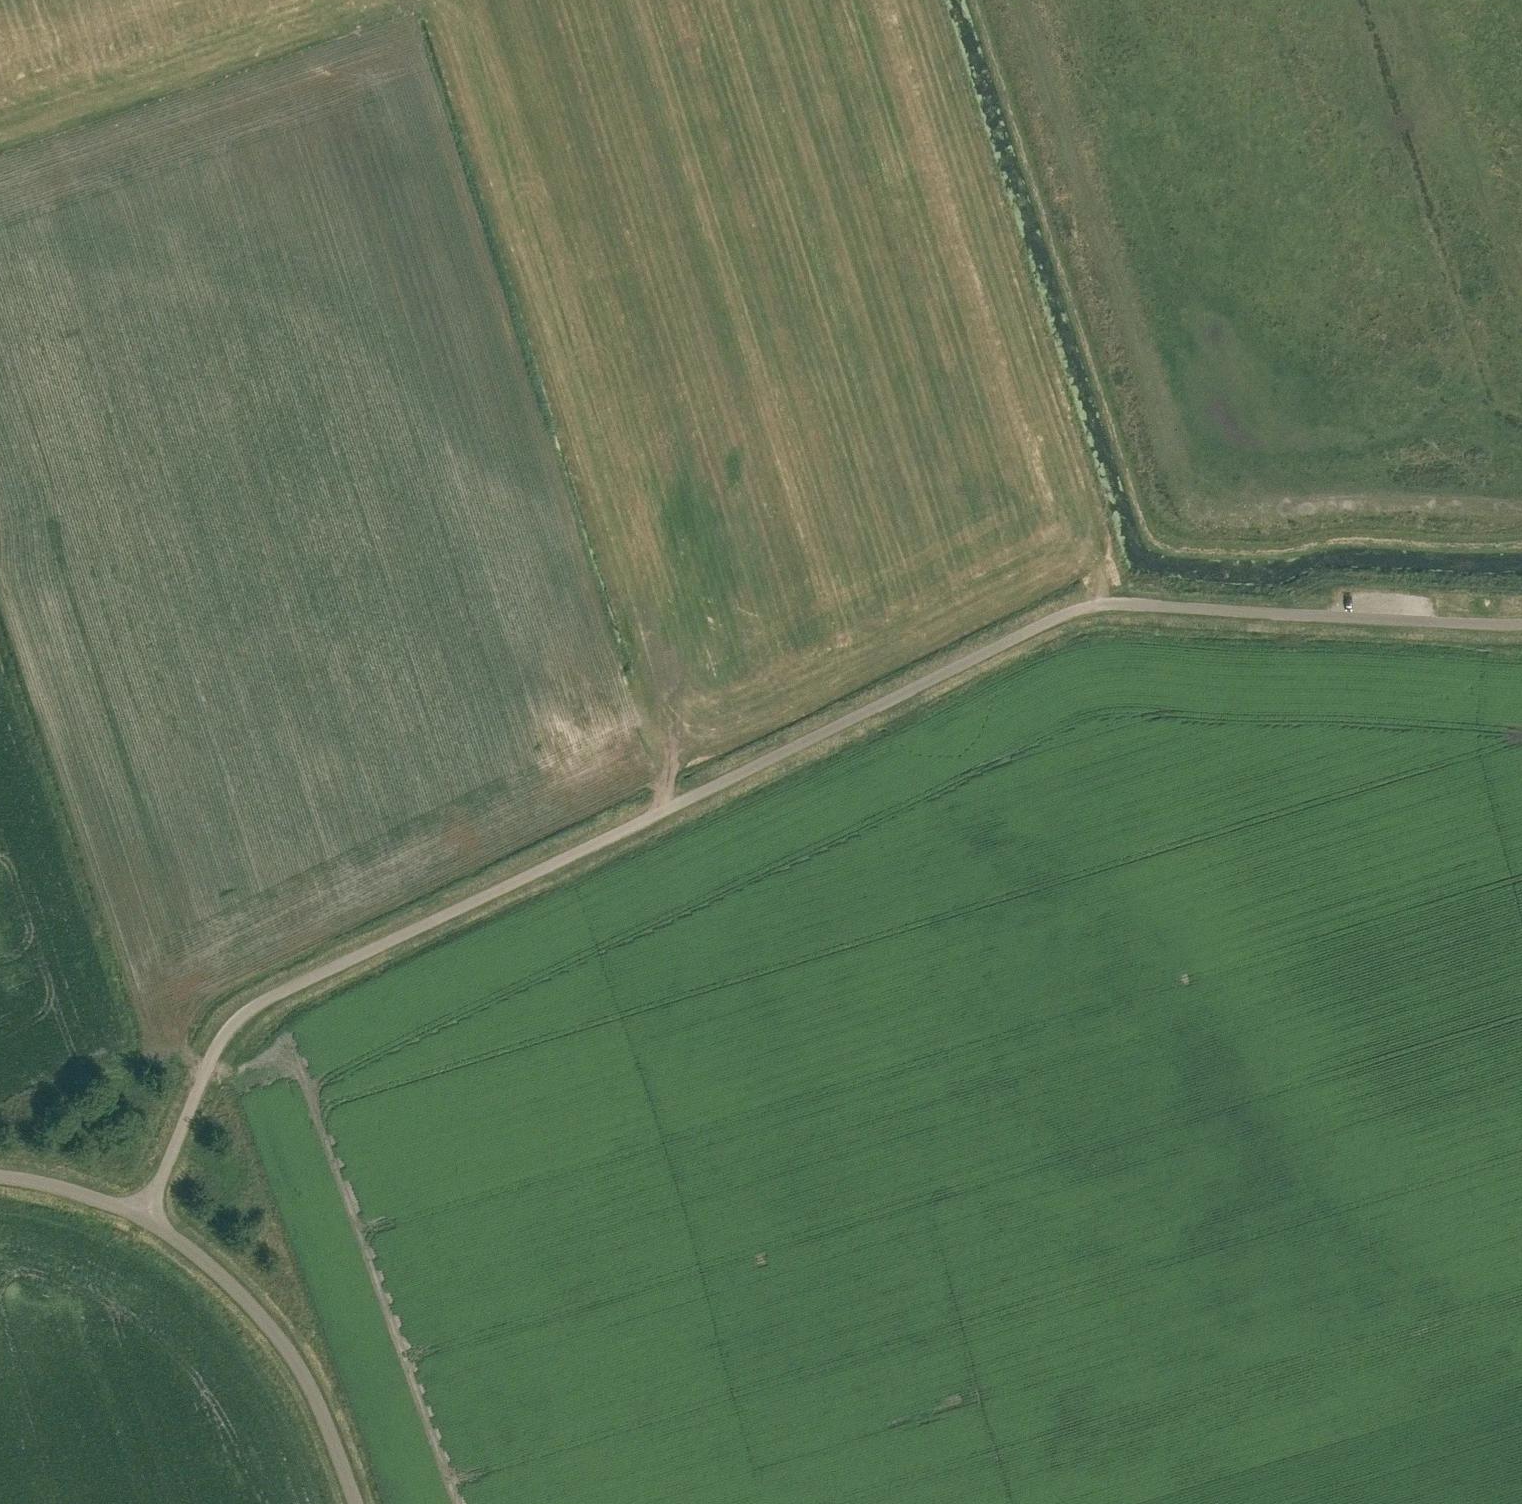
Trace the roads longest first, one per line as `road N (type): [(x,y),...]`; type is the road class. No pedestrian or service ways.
road 1 (unclassified): [(146,1218),(217,1036),(244,1011),(1045,622),(1123,605),(1521,626)]
road 2 (unclassified): [(355,1503),(314,1396),(278,1338),(223,1280),(146,1218)]
road 3 (unclassified): [(0,1177),(146,1218)]

